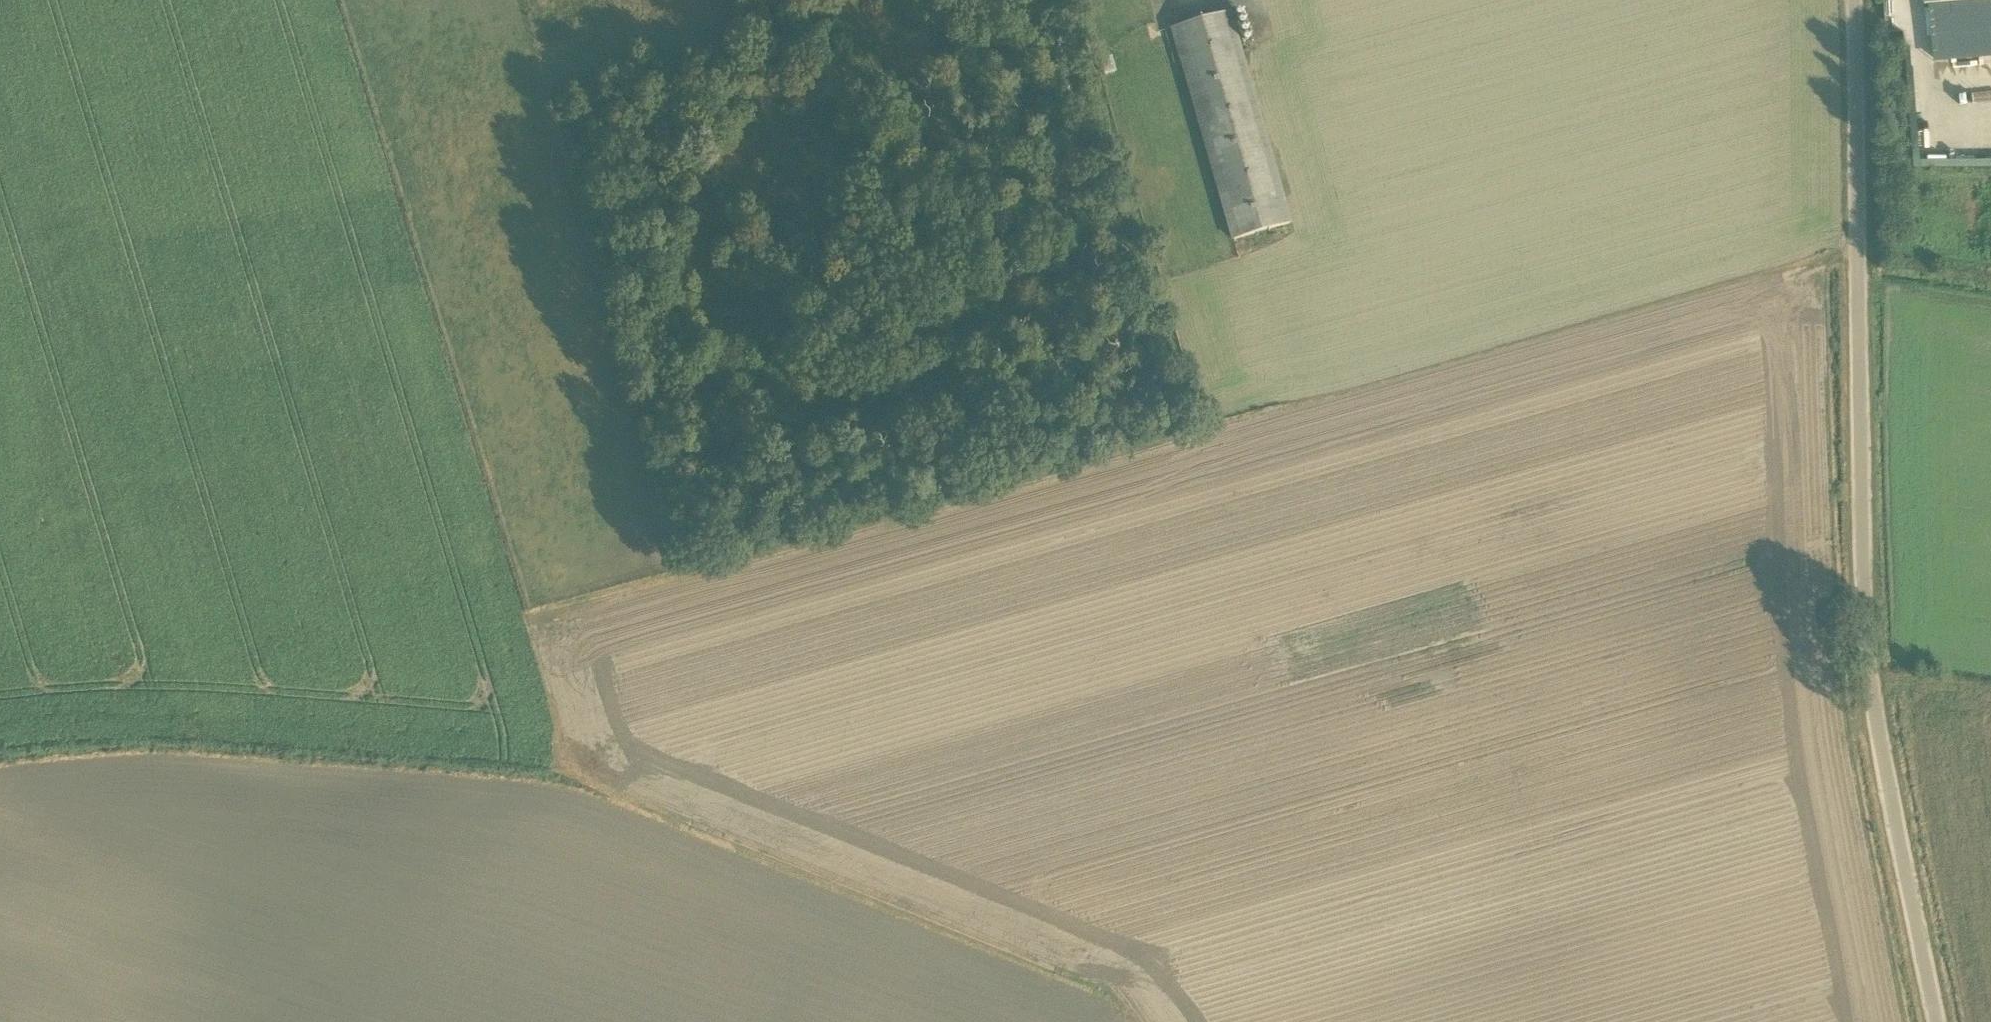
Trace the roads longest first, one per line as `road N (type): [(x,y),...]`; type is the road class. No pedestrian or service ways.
road 1 (unclassified): [(1940,1021),(1887,789),(1866,656),(1859,0)]

